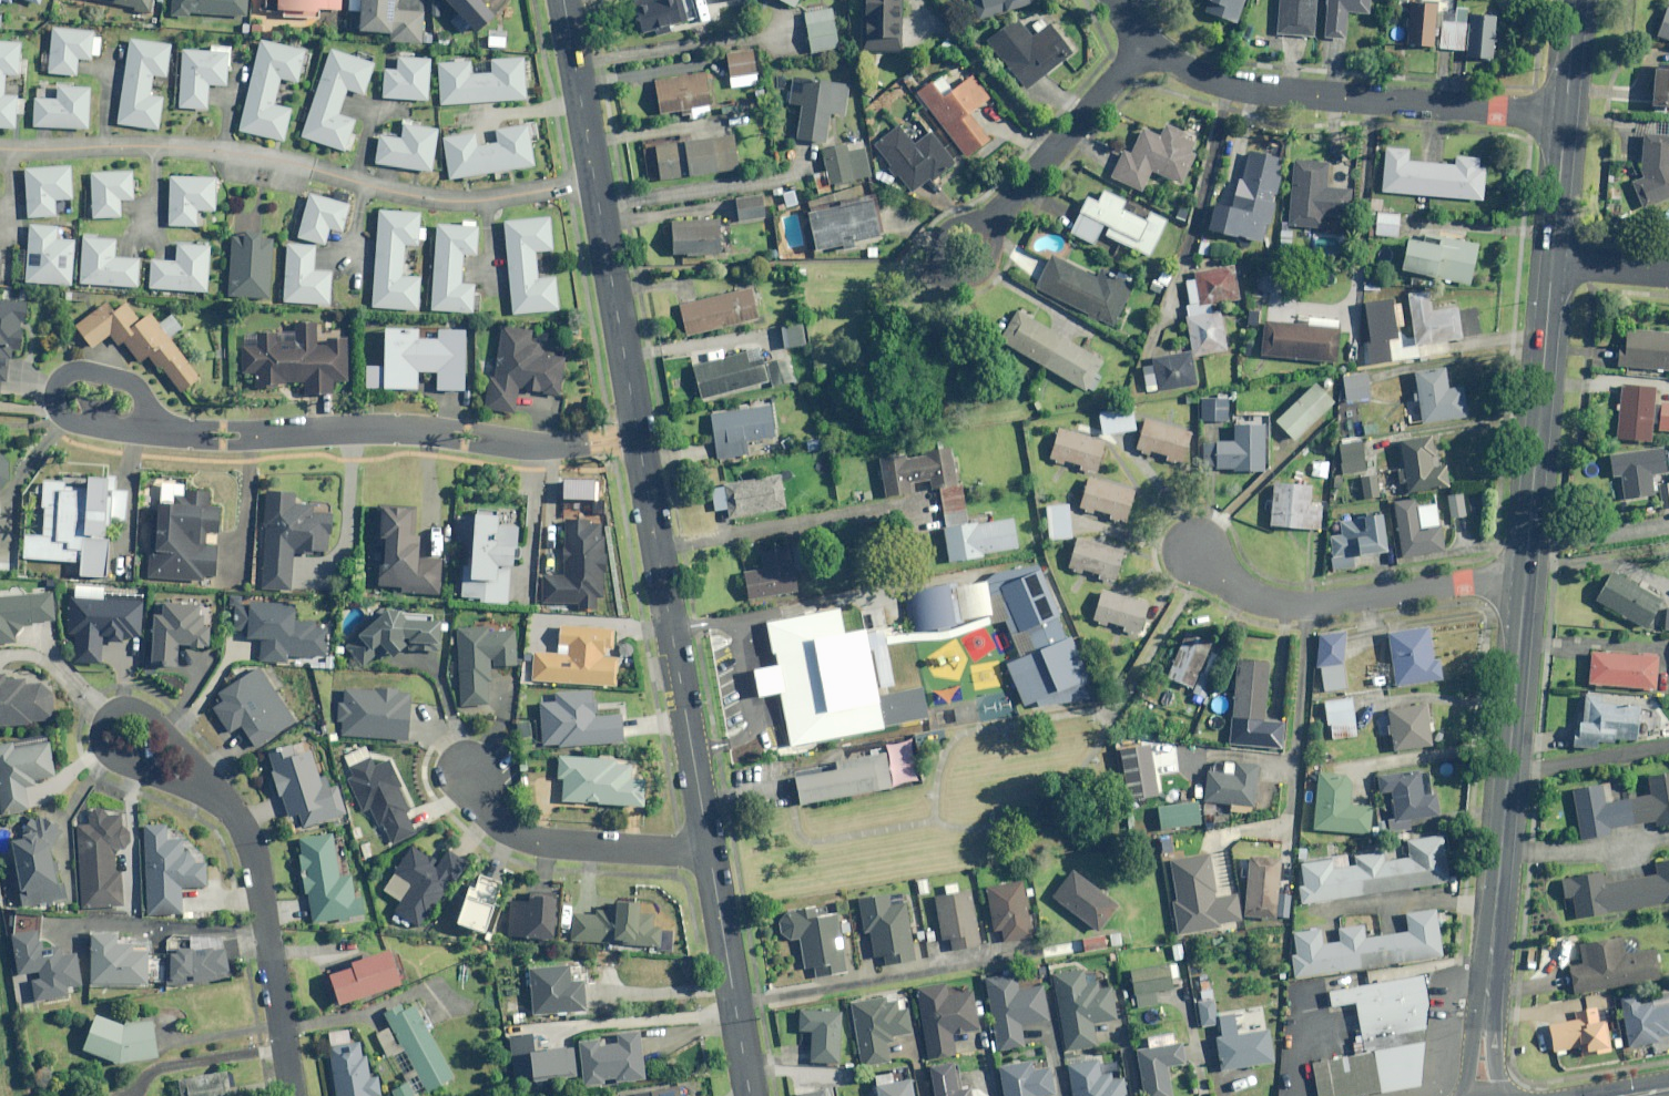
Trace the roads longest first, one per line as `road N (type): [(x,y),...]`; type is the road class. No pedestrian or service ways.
road 1 (residential): [(592,176),(471,199),(369,194),(203,151),(0,149)]
road 2 (residential): [(639,435),(537,449),(376,432),(151,432)]
road 3 (tertiary): [(1485,1005),(1524,578)]
road 4 (residential): [(1149,44),(1177,64),(1265,90),(1565,114)]
road 5 (residential): [(639,435),(709,849)]
road 6 (residential): [(1193,554),(1258,596),(1305,603),(1524,578)]
road 7 (residential): [(292,1095),(256,861),(227,808),(202,790)]
road 8 (tertiary): [(1524,578),(1553,257)]
road 9 (residential): [(466,766),(487,811),(518,830),(559,843),(709,849)]
road 10 (residential): [(592,176),(639,435)]
road 11 (residential): [(709,849),(751,1095)]
road 12 (residential): [(202,790),(100,750),(100,731),(127,704),(146,712),(187,755)]
road 13 (residential): [(995,216),(1149,44)]
road 14 (residential): [(151,432),(70,420),(57,390),(78,370),(130,379),(146,402)]
road 15 (residential): [(995,216),(950,225),(936,238),(935,273),(941,281),(965,280),(987,261),(996,237)]
road 16 (residential): [(562,0),(592,176)]
road 17 (tertiary): [(1553,257),(1565,114)]

